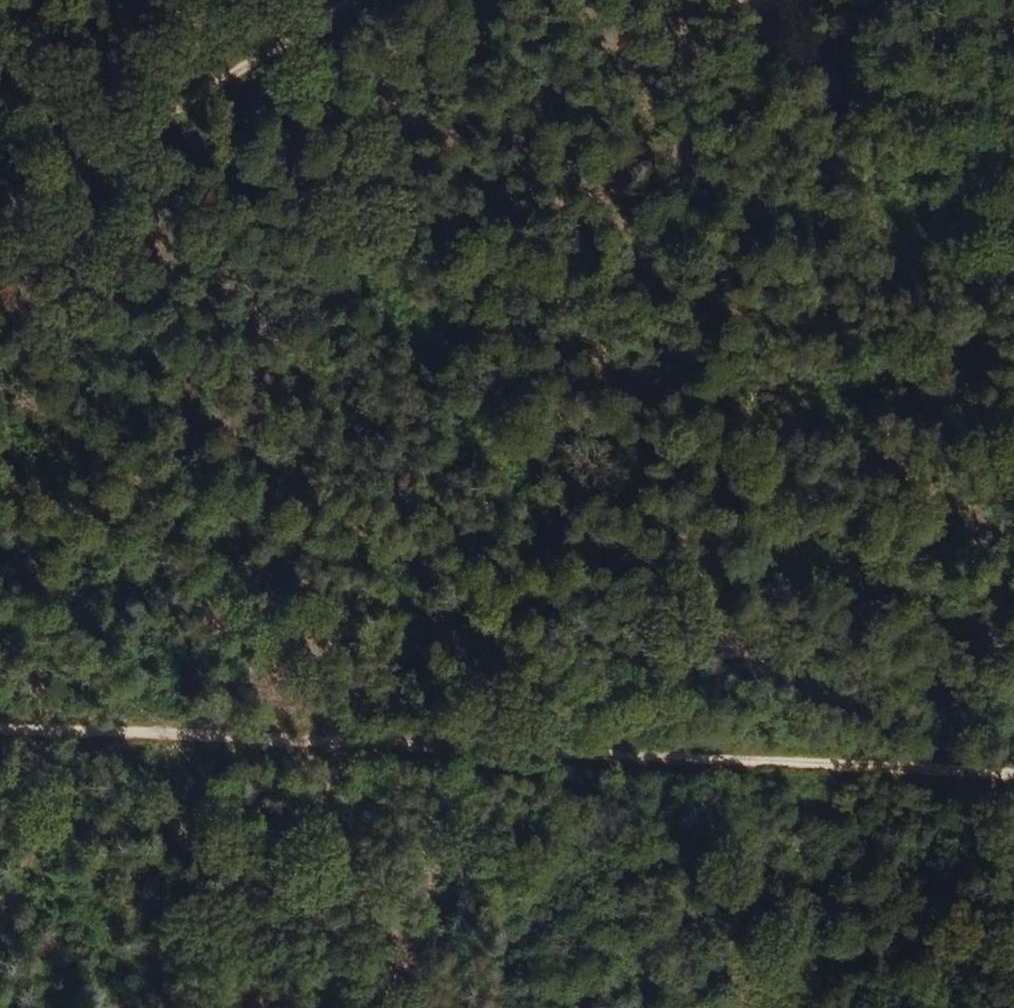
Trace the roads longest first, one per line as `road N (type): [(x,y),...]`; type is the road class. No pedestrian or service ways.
road 1 (track): [(1013,781),(434,758),(0,720)]
road 2 (track): [(394,0),(0,233)]

